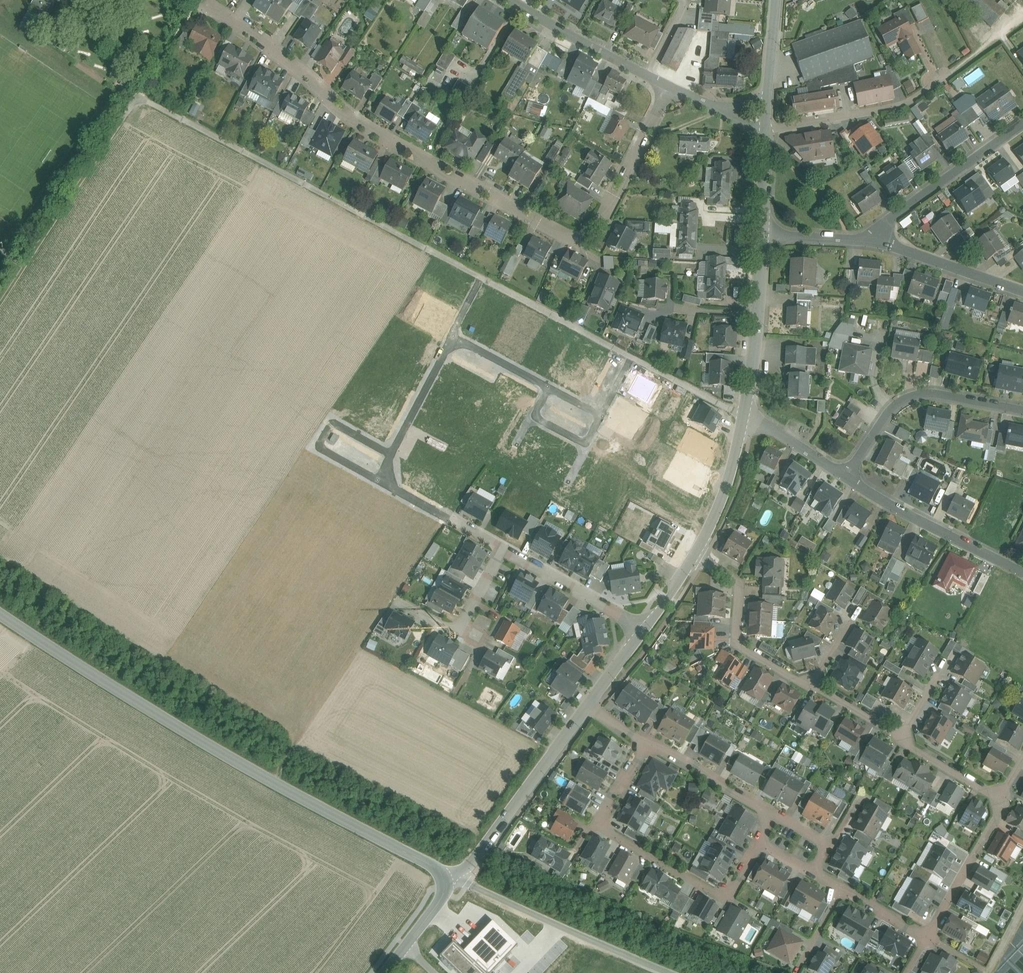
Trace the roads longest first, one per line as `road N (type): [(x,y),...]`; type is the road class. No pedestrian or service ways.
road 1 (residential): [(671,86),(602,222),(573,235),(362,125),(202,0)]
road 2 (tertiary): [(0,612),(444,878)]
road 3 (residential): [(644,746),(602,819),(606,830),(722,896),(732,896),(759,842)]
road 4 (unclassified): [(669,972),(455,874)]
road 5 (residential): [(768,129),(903,107),(980,56)]
road 6 (residential): [(1022,409),(914,393),(885,413),(846,476)]
road 7 (tertiary): [(588,706),(470,866),(455,874)]
road 8 (residential): [(694,556),(739,582),(735,643),(812,684)]
road 9 (residential): [(846,476),(1022,571)]
road 10 (residential): [(866,239),(1022,123)]
road 11 (tertiary): [(765,236),(743,417)]
road 12 (residential): [(397,601),(456,634),(504,549)]
road 13 (residential): [(1022,290),(866,239)]
road 14 (residential): [(645,630),(504,549)]
road 15 (residential): [(649,74),(511,0)]
road 16 (tertiary): [(743,417),(718,509),(694,556)]
road 17 (residential): [(644,746),(774,814)]

